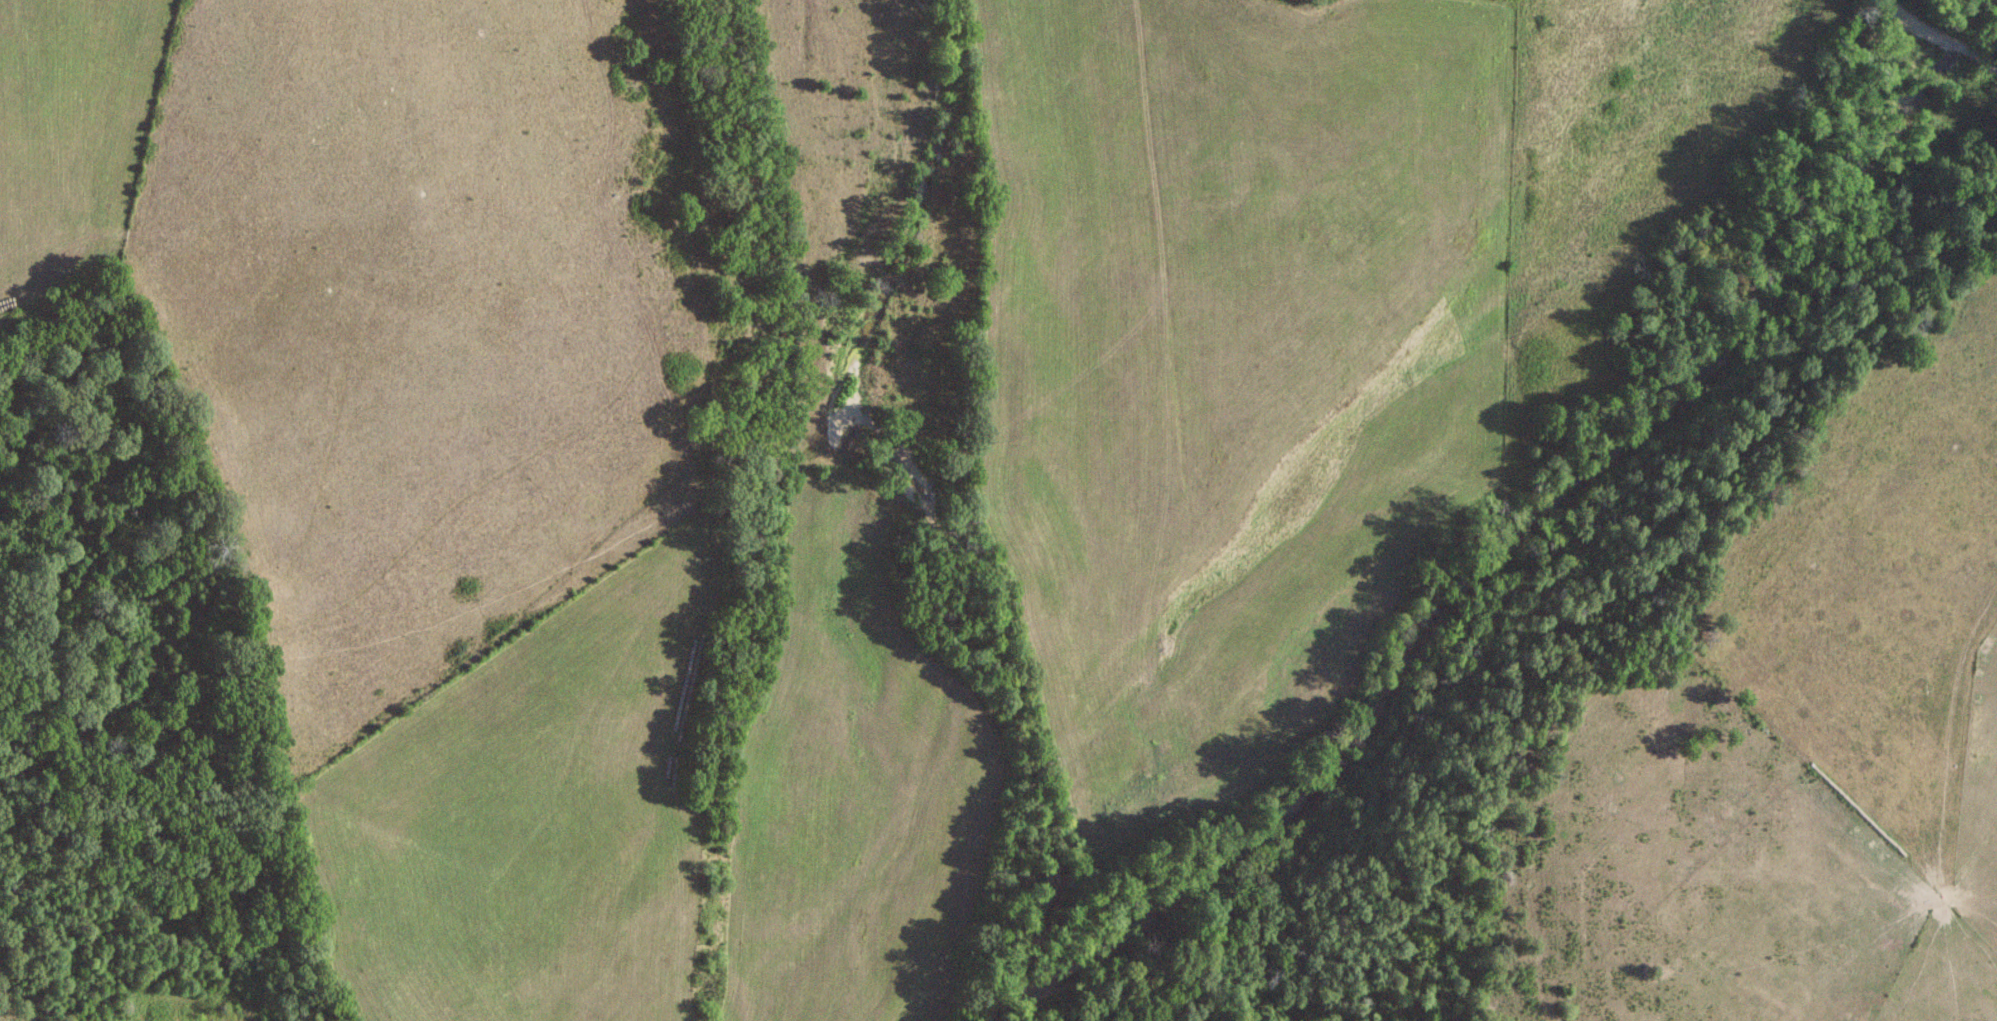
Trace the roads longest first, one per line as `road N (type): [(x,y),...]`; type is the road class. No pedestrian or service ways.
road 1 (residential): [(1996,64),(1908,22),(1883,0)]

